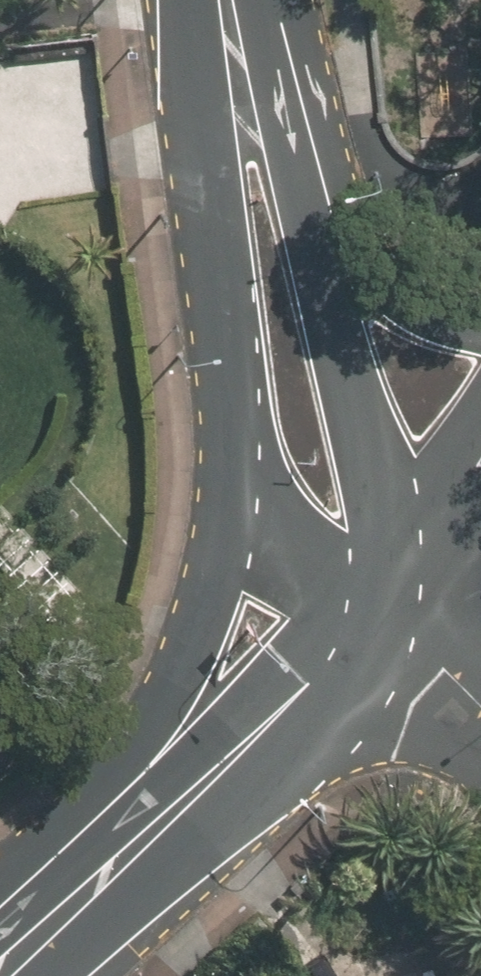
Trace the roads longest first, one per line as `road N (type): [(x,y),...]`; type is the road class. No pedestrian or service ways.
road 1 (secondary): [(237,441),(225,268),(225,4)]
road 2 (secondary): [(148,840),(214,602),(237,441)]
road 3 (secondary): [(315,251),(367,462),(383,611)]
road 4 (secondary): [(383,611),(148,840)]
road 5 (secondary): [(225,4),(315,251)]
road 6 (secondary): [(383,611),(308,571),(260,502),(237,441)]
road 7 (secondary): [(148,840),(0,973)]
road 8 (secondary): [(315,251),(408,301),(480,312)]
road 9 (tertiary): [(480,464),(383,611)]
road 10 (residential): [(480,704),(383,611)]

